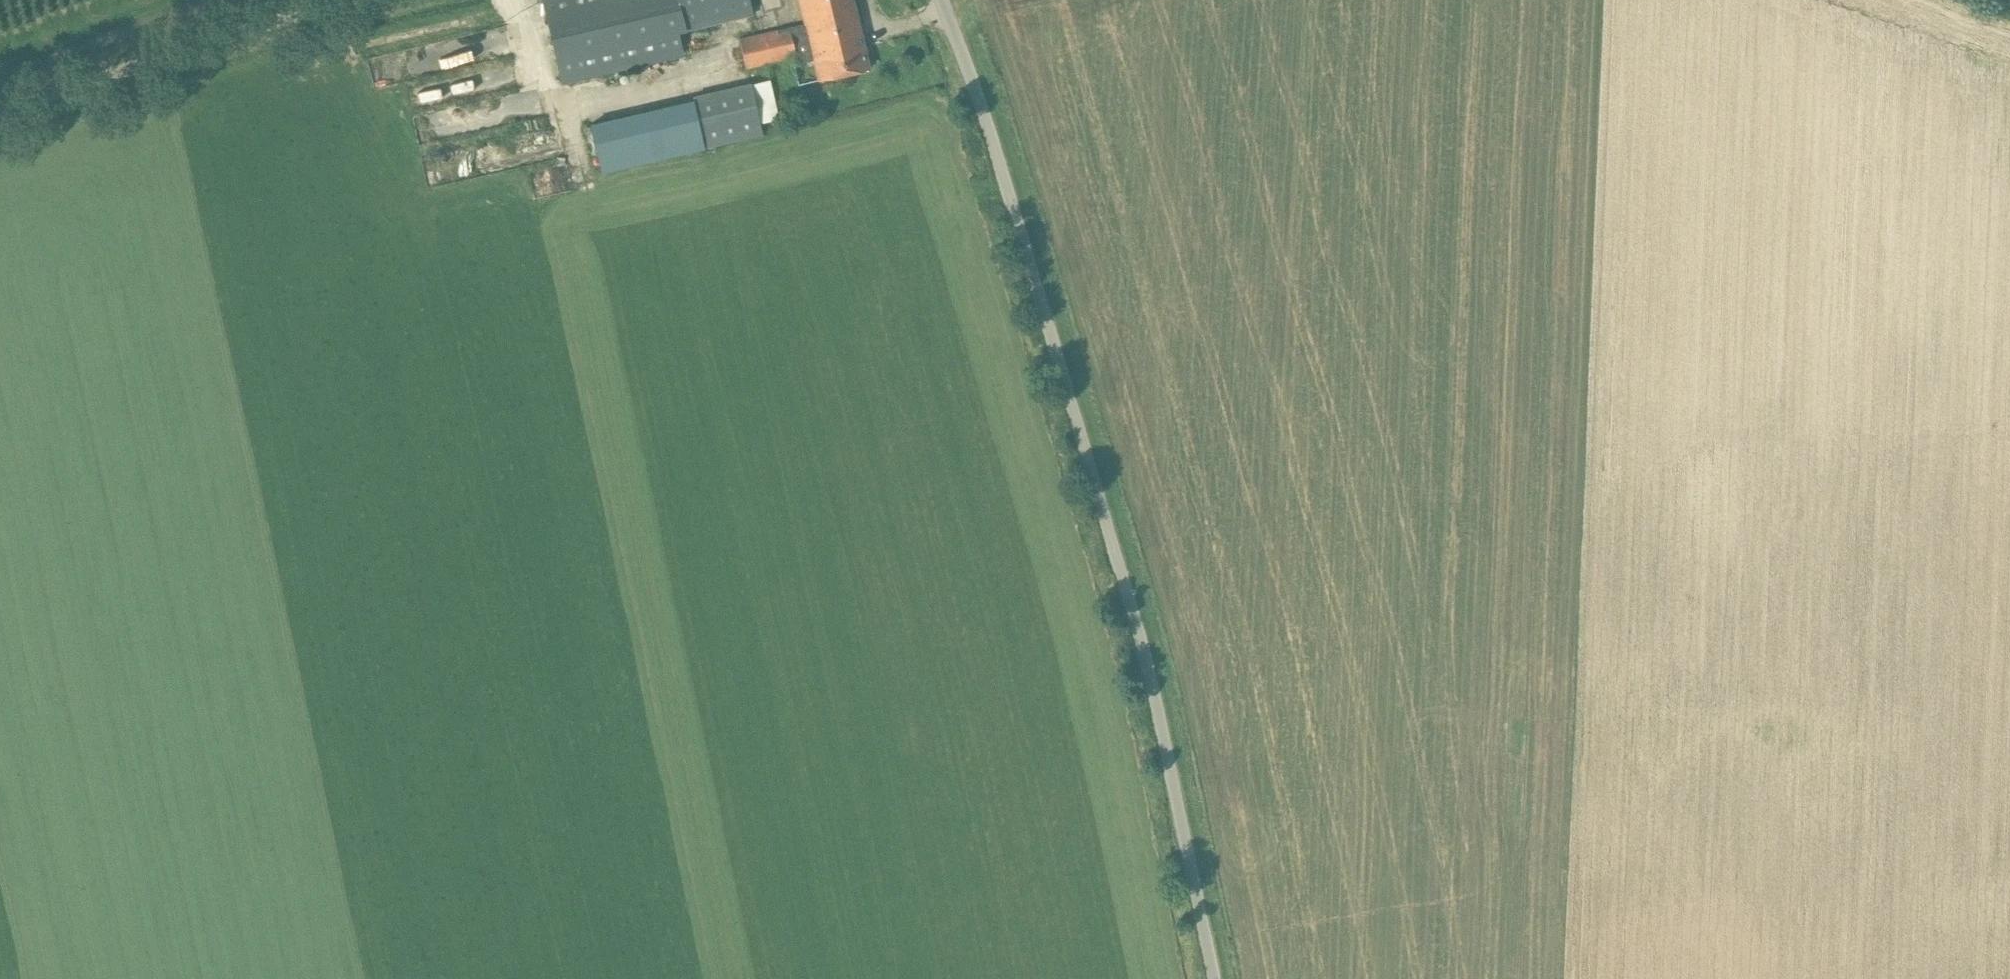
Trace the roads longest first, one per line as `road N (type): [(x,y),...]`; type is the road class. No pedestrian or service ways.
road 1 (unclassified): [(1212,978),(1127,594),(990,124),(938,0)]
road 2 (unclassified): [(0,114),(293,19),(379,0)]

